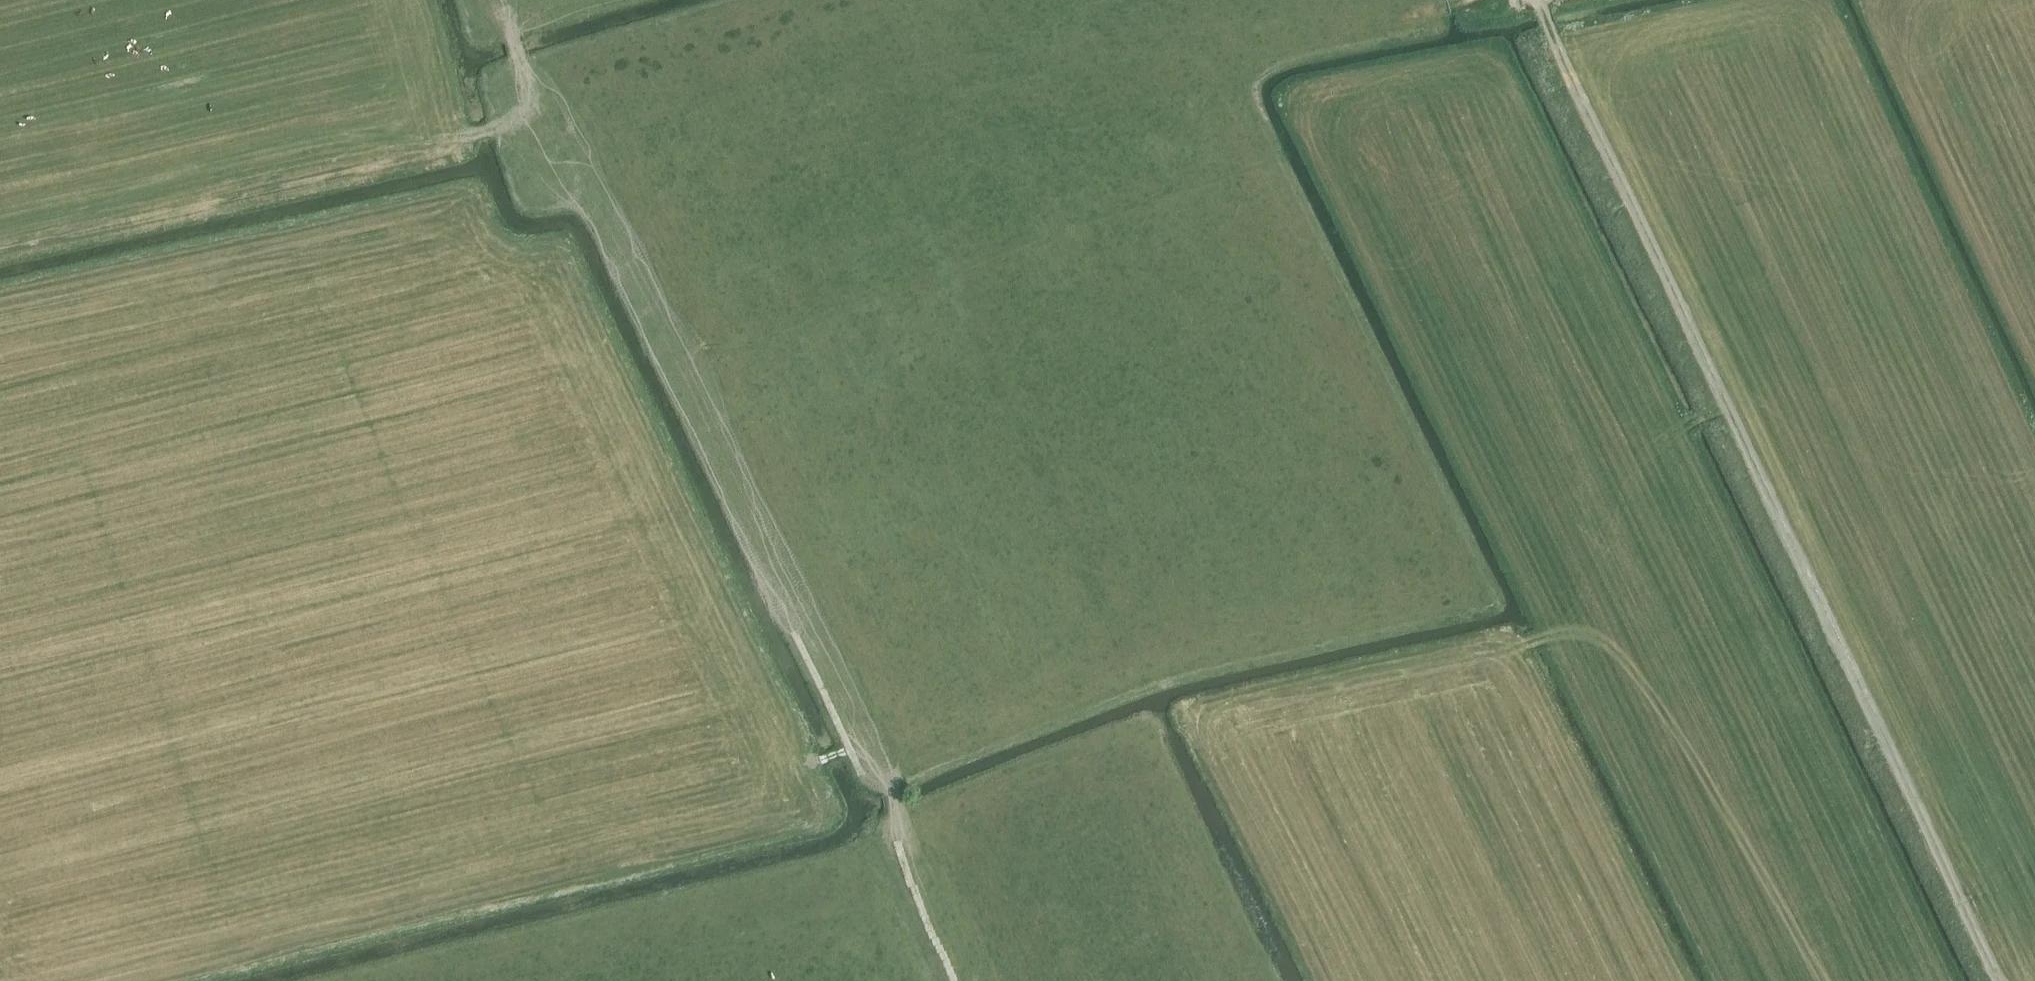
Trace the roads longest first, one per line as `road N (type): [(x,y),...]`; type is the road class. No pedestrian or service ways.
road 1 (track): [(2002,980),(1537,0)]

